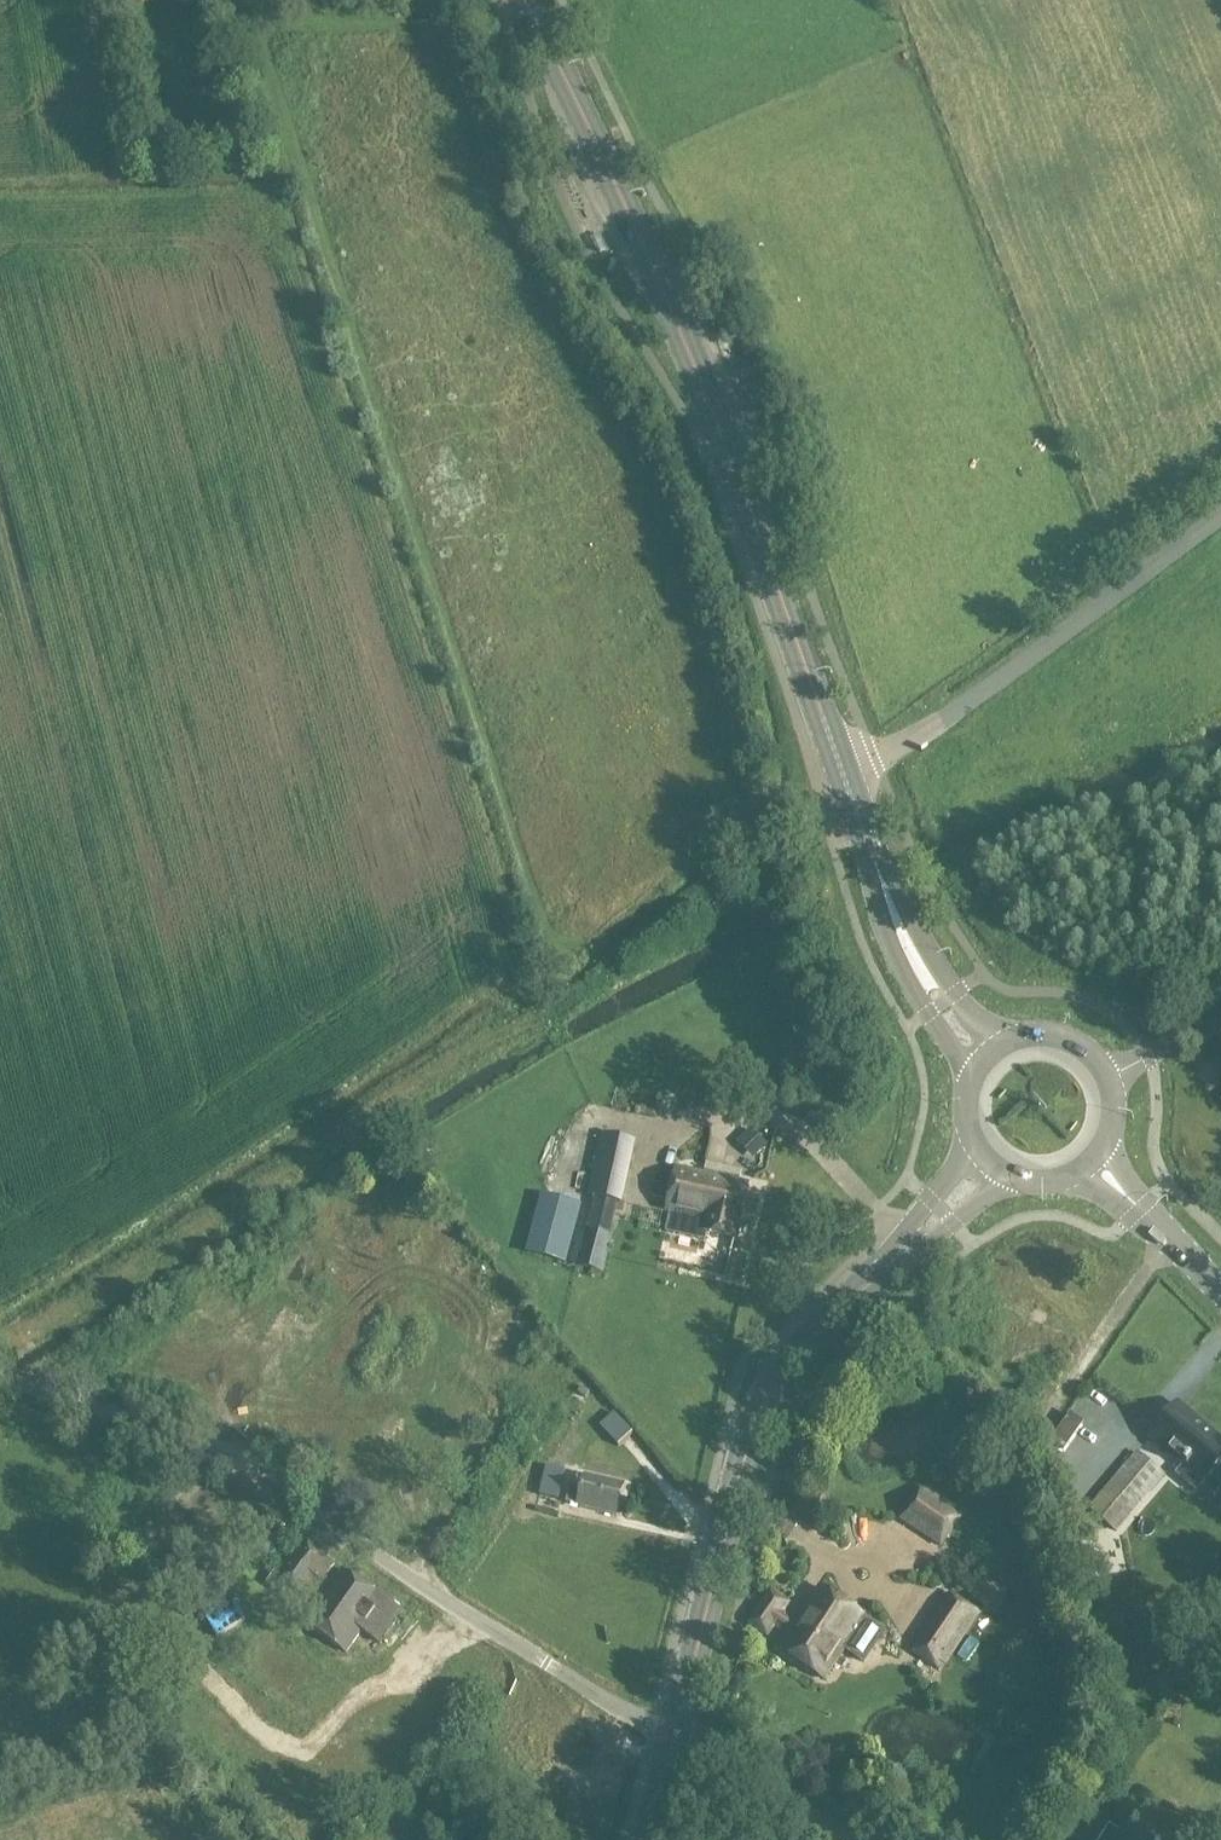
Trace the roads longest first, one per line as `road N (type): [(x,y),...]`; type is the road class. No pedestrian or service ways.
road 1 (secondary): [(842,772),(716,418),(614,179),(523,0)]
road 2 (unclassified): [(674,1735),(525,1651),(256,1465),(190,1429),(0,1371)]
road 3 (secondary): [(674,1735),(757,1412),(795,1353),(995,1163)]
road 4 (unclassified): [(842,772),(942,722),(1220,517)]
road 5 (secondary): [(985,1059),(901,946),(842,772)]
road 6 (track): [(829,1839),(774,1787),(674,1735)]
road 7 (secondary): [(1220,1289),(1093,1159)]
road 8 (secondary): [(1109,1075),(1075,1040),(1051,1033),(1027,1034),(985,1059)]
road 9 (unclassified): [(1109,1075),(1220,1020)]

